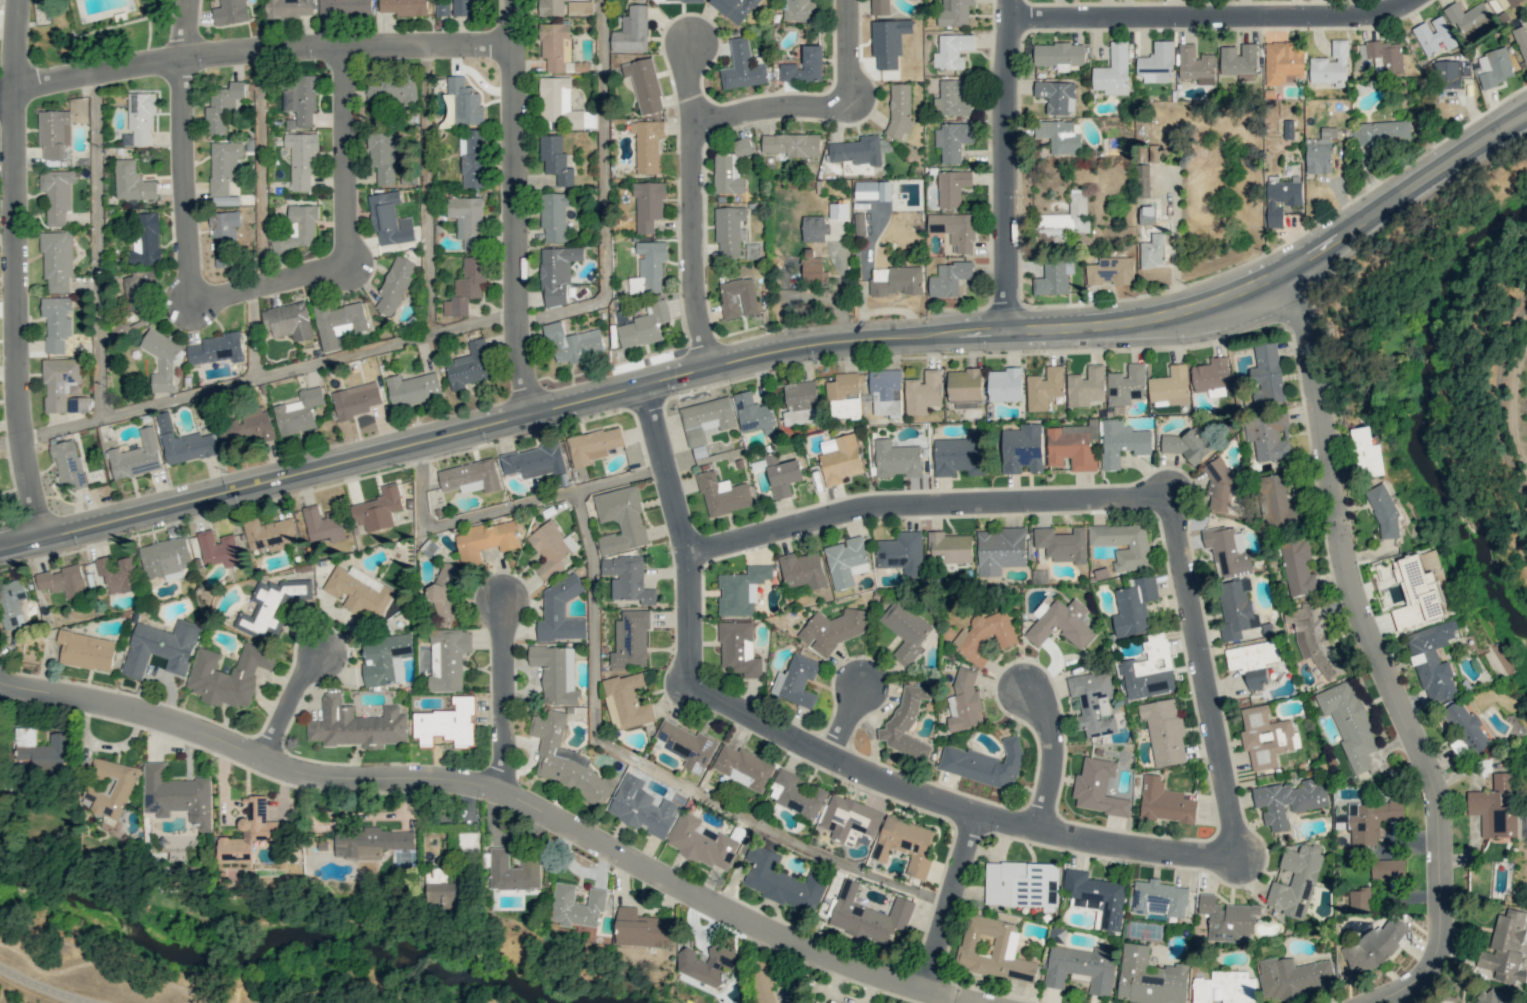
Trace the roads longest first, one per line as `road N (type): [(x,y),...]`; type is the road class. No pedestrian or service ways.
road 1 (secondary): [(0,545),(777,351),(1076,332),(1171,316),(1298,269),(1526,114)]
road 2 (residential): [(0,683),(109,706),(278,780),(468,794),(756,934),(950,1002)]
road 3 (residential): [(1378,1002),(1421,980),(1437,953),(1436,808),(1343,561),(1298,269)]
road 4 (residential): [(700,690),(895,790),(976,818),(1169,859),(1243,860)]
road 5 (residential): [(38,535),(12,366),(17,0)]
road 6 (residential): [(0,91),(260,50),(512,50)]
road 7 (residential): [(693,561),(863,511),(1169,497)]
road 8 (residential): [(527,412),(512,317),(509,0)]
road 9 (residential): [(1415,0),(1353,19),(1011,20)]
road 10 (residential): [(1243,860),(1169,497)]
road 11 (residential): [(340,45),(346,231),(338,262),(195,302)]
road 12 (residential): [(1012,335),(1011,0)]
road 13 (residential): [(711,365),(691,296),(683,106),(685,71),(701,45)]
road 14 (residential): [(700,690),(693,561),(639,384)]
road 15 (residential): [(195,302),(184,200),(185,0)]
road 16 (residential): [(685,135),(748,111),(853,112),(850,0)]
road 17 (residential): [(490,616),(494,804)]
road 18 (residential): [(923,995),(976,818)]
road 19 (residential): [(1039,834),(1053,757),(1044,722),(1023,694)]
road 20 (residential): [(243,765),(282,680),(314,655)]

